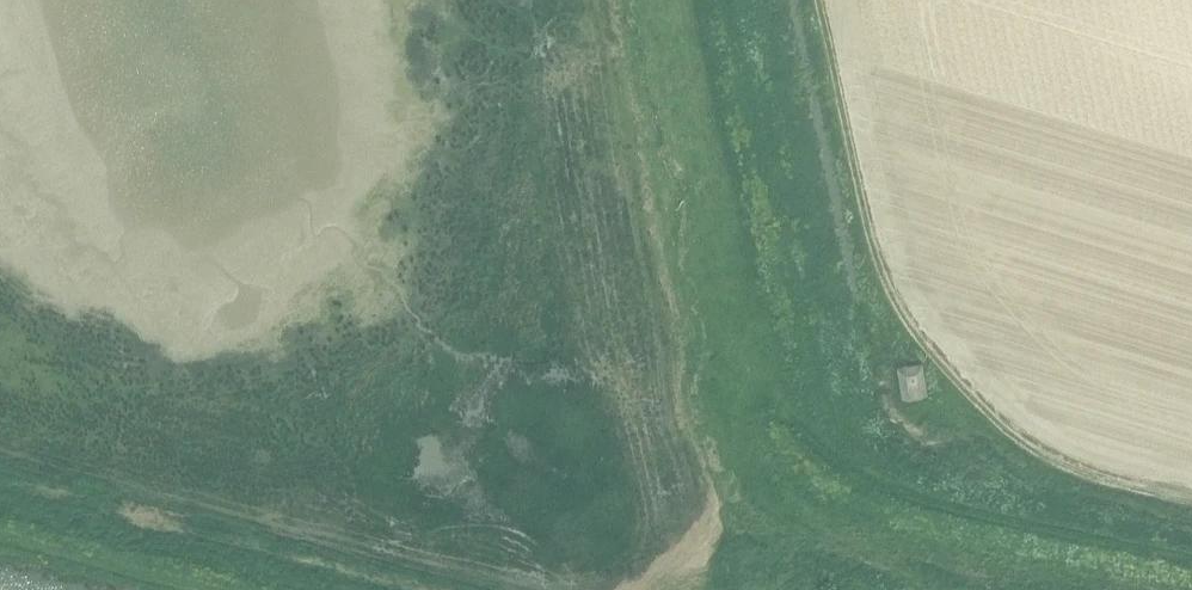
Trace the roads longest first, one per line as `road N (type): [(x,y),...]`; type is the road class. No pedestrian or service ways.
road 1 (track): [(1191,555),(897,484),(845,460),(809,404)]
road 2 (track): [(0,530),(242,589)]

